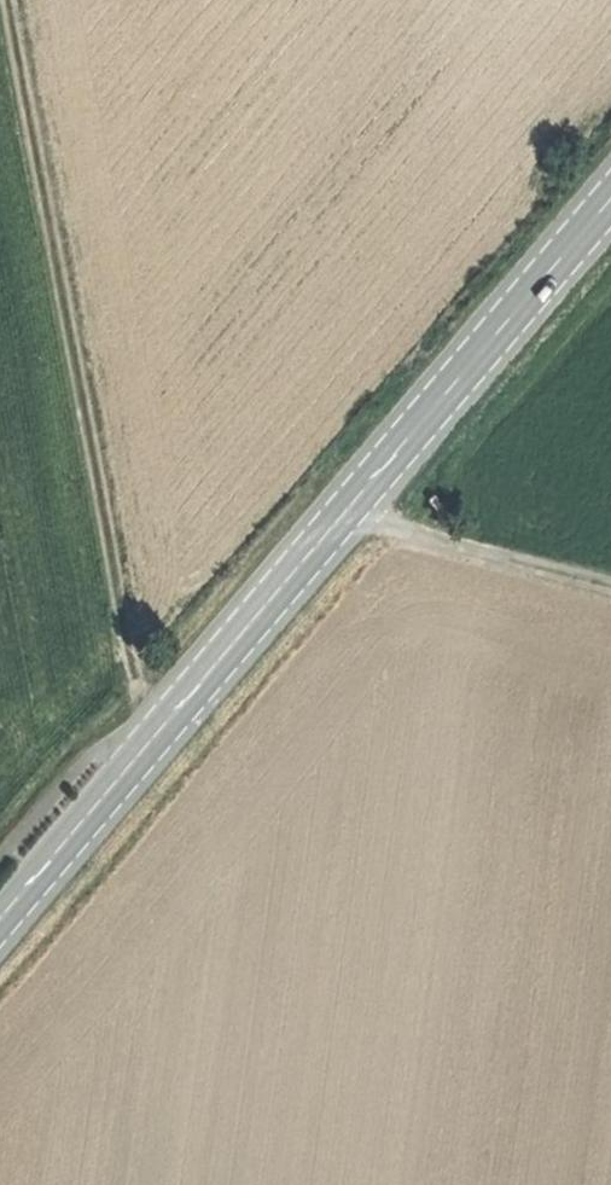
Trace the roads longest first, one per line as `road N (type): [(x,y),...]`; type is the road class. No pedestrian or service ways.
road 1 (secondary): [(610,206),(0,916)]
road 2 (track): [(11,0),(133,680),(152,738)]
road 3 (track): [(610,594),(341,524)]

